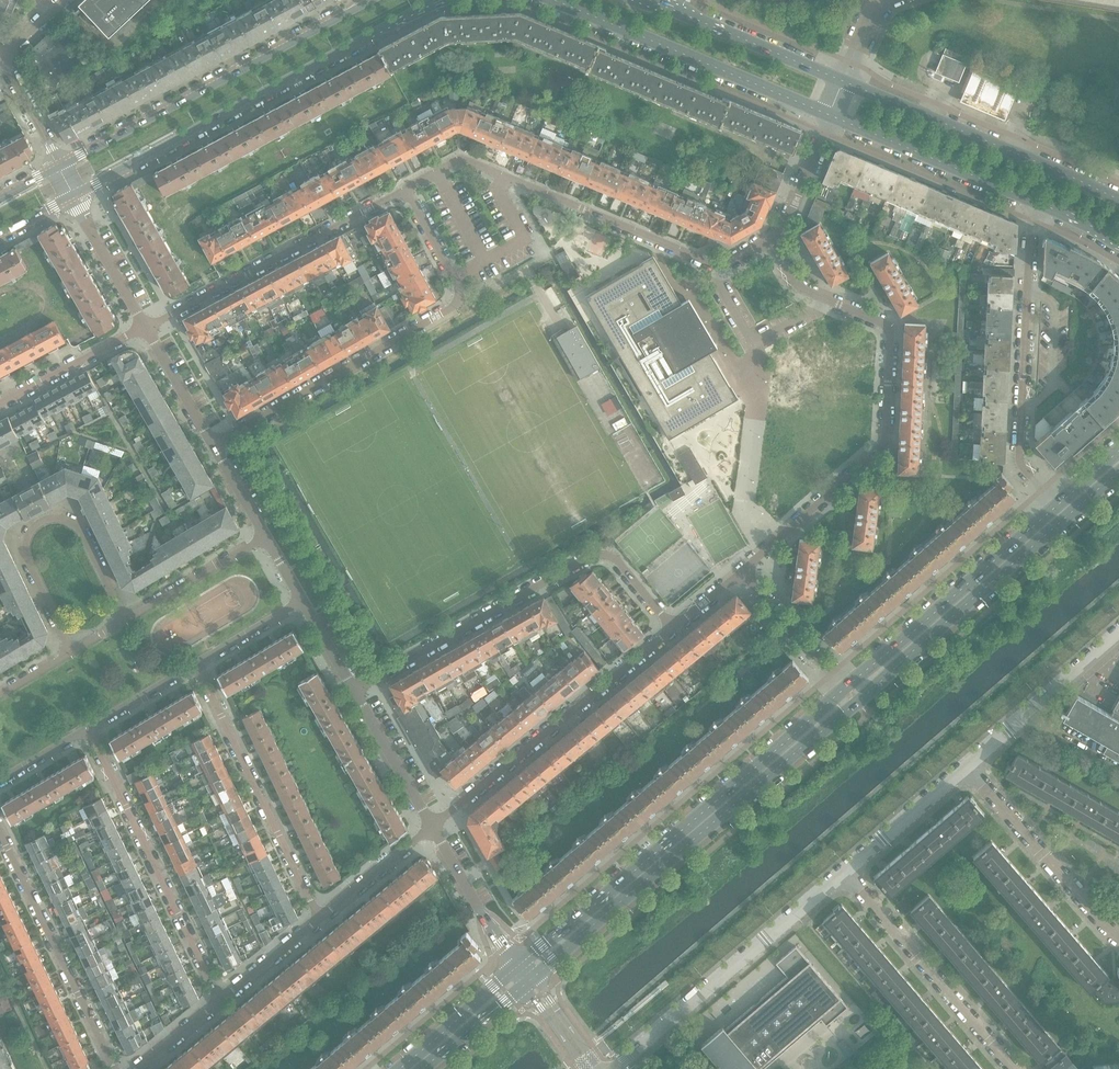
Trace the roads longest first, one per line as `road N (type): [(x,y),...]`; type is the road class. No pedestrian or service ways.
road 1 (secondary): [(534,978),(1065,517)]
road 2 (residential): [(745,573),(884,442),(889,328),(798,288),(773,238)]
road 3 (secondary): [(846,689),(517,968)]
road 4 (residential): [(212,445),(463,309),(398,187)]
road 5 (residential): [(773,238),(721,266),(457,159),(398,187)]
road 6 (tertiary): [(76,193),(433,0)]
road 7 (residential): [(674,627),(613,558),(590,554),(355,691)]
road 8 (tertiary): [(370,0),(60,165)]
road 9 (residential): [(1056,506),(1017,459),(1030,220),(1037,202)]
road 10 (residential): [(433,826),(674,627)]
road 11 (residential): [(611,1068),(846,872)]
road 12 (residential): [(550,0),(828,117)]
road 13 (residential): [(128,619),(79,525),(59,514),(43,518),(25,533),(22,552),(70,653)]
road 14 (residential): [(220,1002),(90,732)]
road 15 (residential): [(1118,200),(843,81)]
road 16 (residential): [(398,187),(147,327)]
road 17 (residential): [(196,666),(320,919)]
road 18 (secondary): [(1056,506),(846,689)]
road 19 (residential): [(0,832),(113,1068)]
road 20 (residential): [(1013,1068),(846,872)]
road 21 (residential): [(1118,935),(969,765)]
road 22 (residential): [(828,117),(1037,202)]
road 23 (residential): [(843,81),(647,0)]
road 24 (residential): [(969,765),(1118,632)]
road 25 (residential): [(147,327),(0,402)]
road 26 (residential): [(517,968),(433,826)]
road 27 (residential): [(846,872),(969,765)]
road 28 (residential): [(265,537),(128,619)]
road 29 (secondary): [(517,968),(396,1068)]
road 30 (residential): [(433,826),(355,691)]
road 31 (residential): [(846,689),(745,573)]
road 32 (residential): [(147,327),(76,193)]
road 33 (residential): [(320,919),(433,826)]
road 34 (residential): [(212,445),(147,327)]
road 35 (residential): [(773,238),(783,230),(828,117)]
road 36 (residential): [(220,1002),(320,919)]
road 37 (secondary): [(426,1068),(524,986)]
road 38 (residential): [(60,165),(0,54)]
road 39 (residential): [(90,732),(196,666)]
road 40 (residential): [(196,666),(302,601)]

